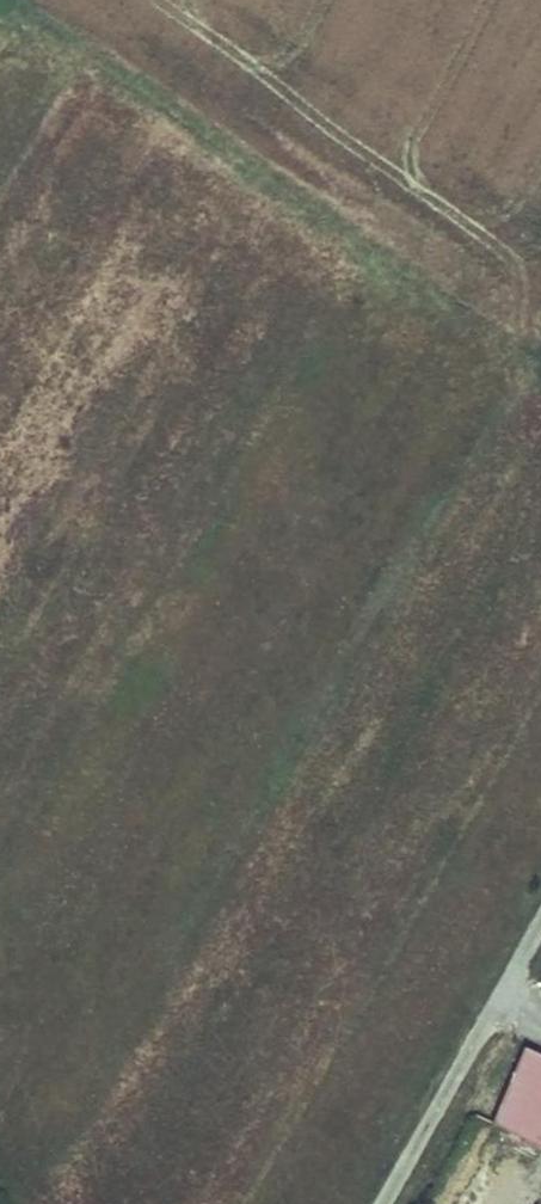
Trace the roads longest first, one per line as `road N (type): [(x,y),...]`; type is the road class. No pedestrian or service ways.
road 1 (unclassified): [(540,921),(381,1203)]

